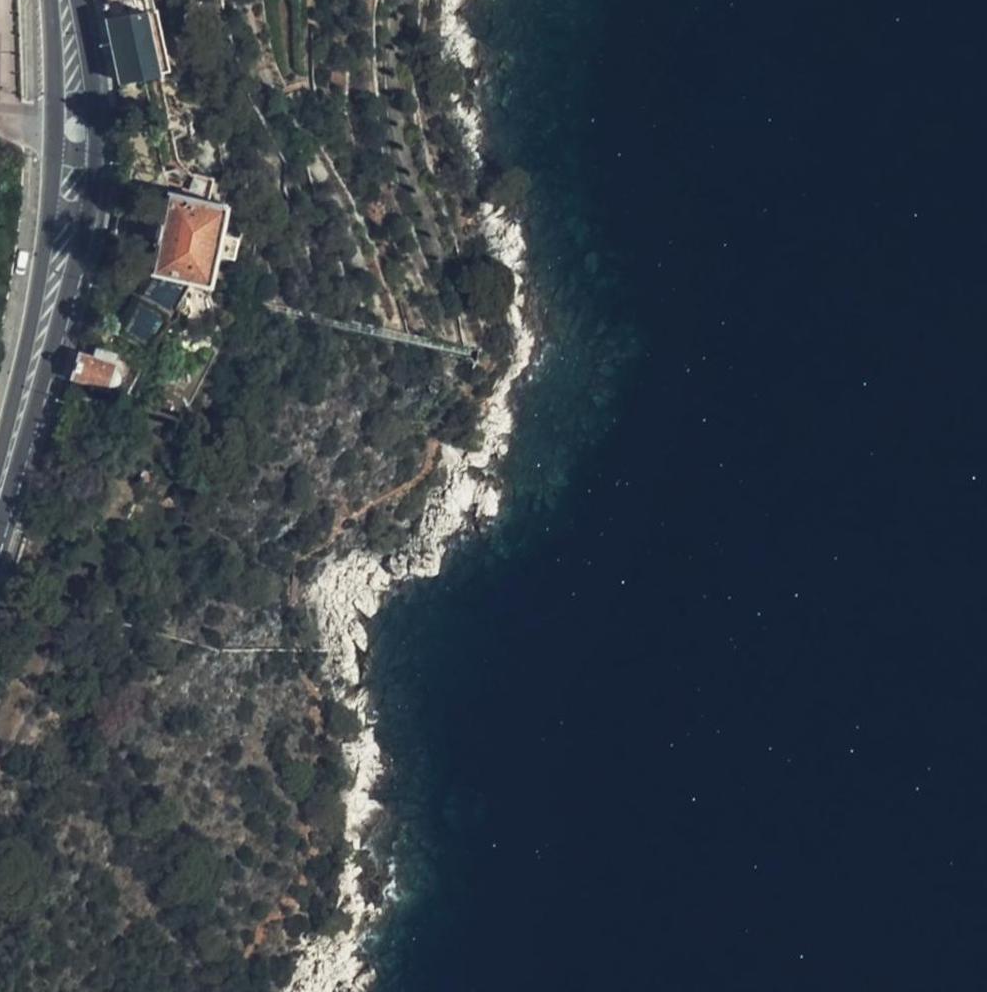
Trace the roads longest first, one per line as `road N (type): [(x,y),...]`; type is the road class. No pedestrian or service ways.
road 1 (secondary): [(0,490),(65,225),(74,87),(65,0)]

